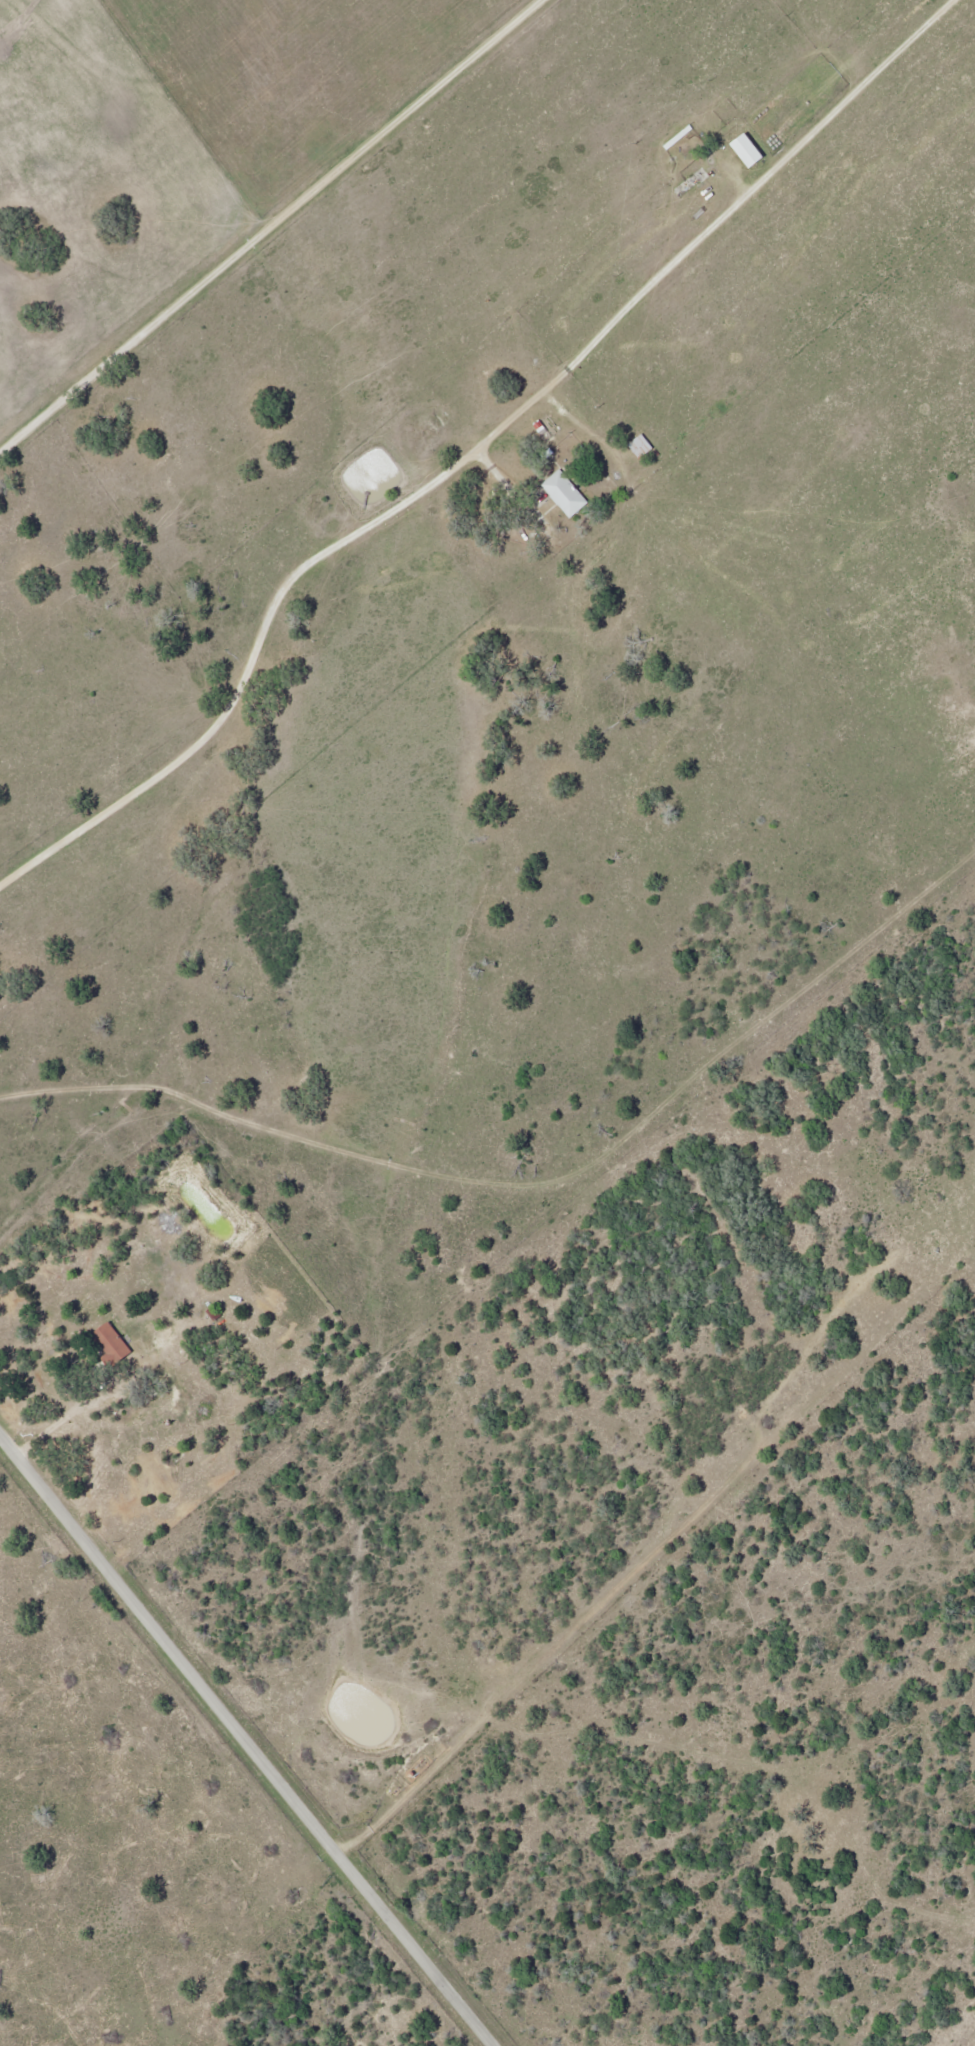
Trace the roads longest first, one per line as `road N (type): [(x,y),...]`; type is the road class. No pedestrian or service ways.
road 1 (residential): [(0,893),(196,753),(235,709),(281,592),(297,573),(443,478),(573,372),(652,287),(959,0)]
road 2 (residential): [(0,1434),(495,2045)]

